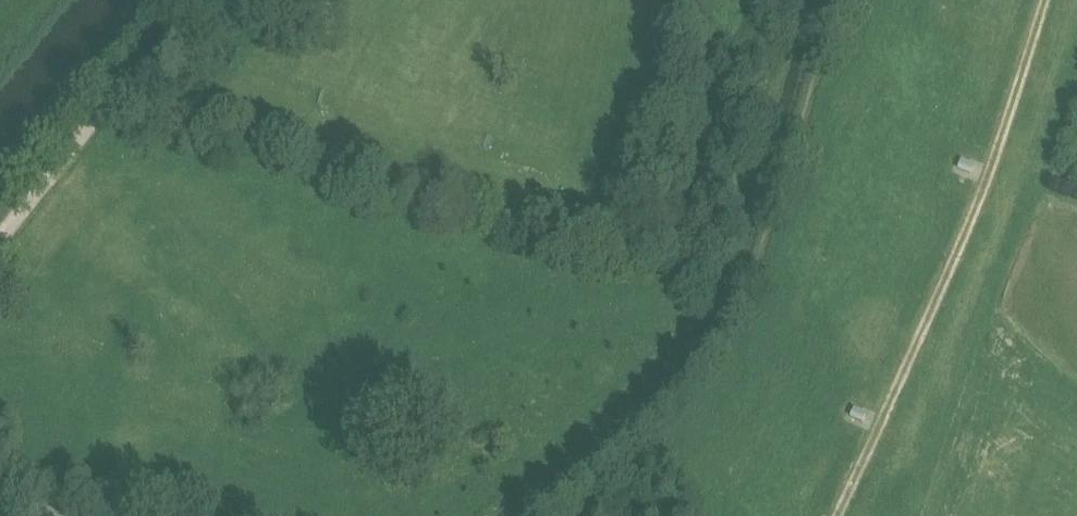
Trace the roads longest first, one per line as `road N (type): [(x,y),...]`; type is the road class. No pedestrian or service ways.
road 1 (track): [(1046,0),(986,182),(840,515)]

